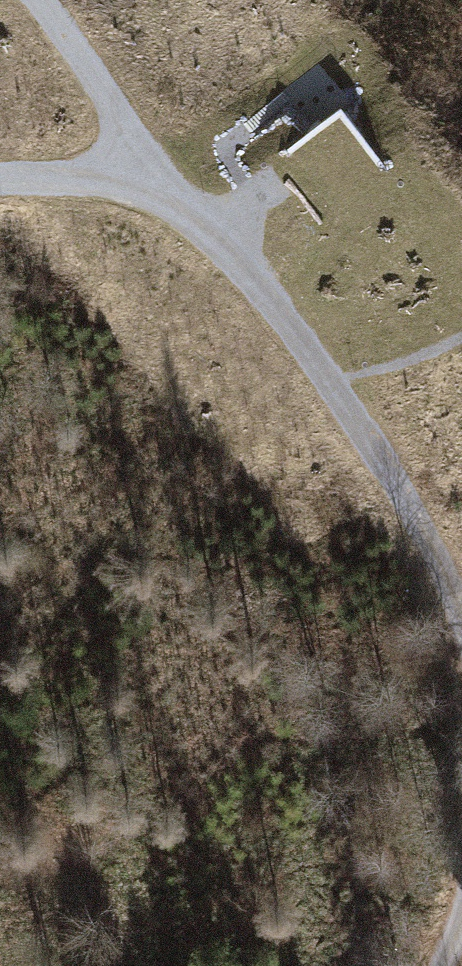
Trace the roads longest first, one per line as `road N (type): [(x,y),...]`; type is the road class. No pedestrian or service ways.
road 1 (track): [(461,618),(400,502),(194,228),(39,0)]
road 2 (track): [(0,189),(63,189),(194,228)]

